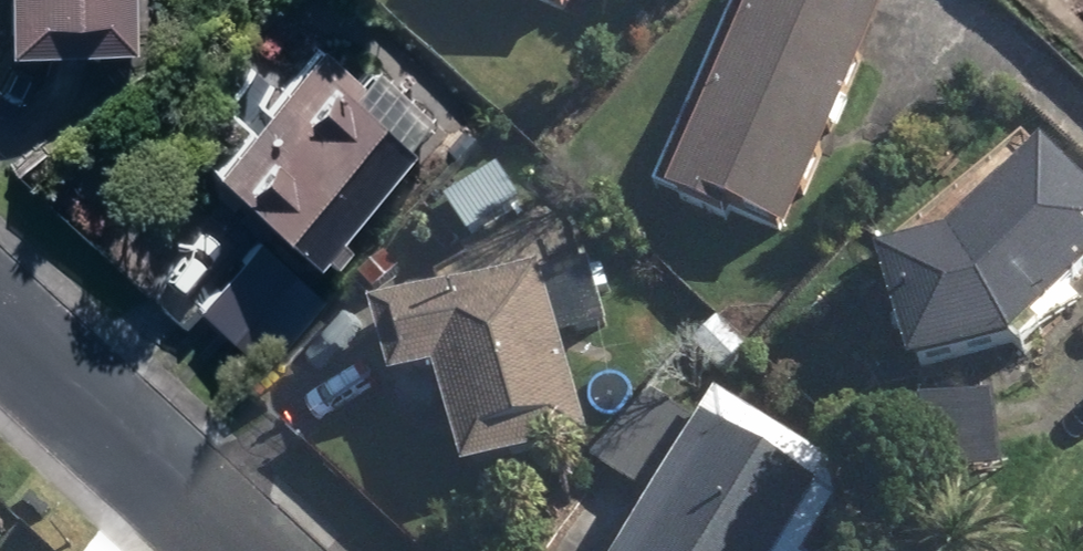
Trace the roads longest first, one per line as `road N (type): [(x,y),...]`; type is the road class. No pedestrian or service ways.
road 1 (residential): [(0,318),(253,550)]

